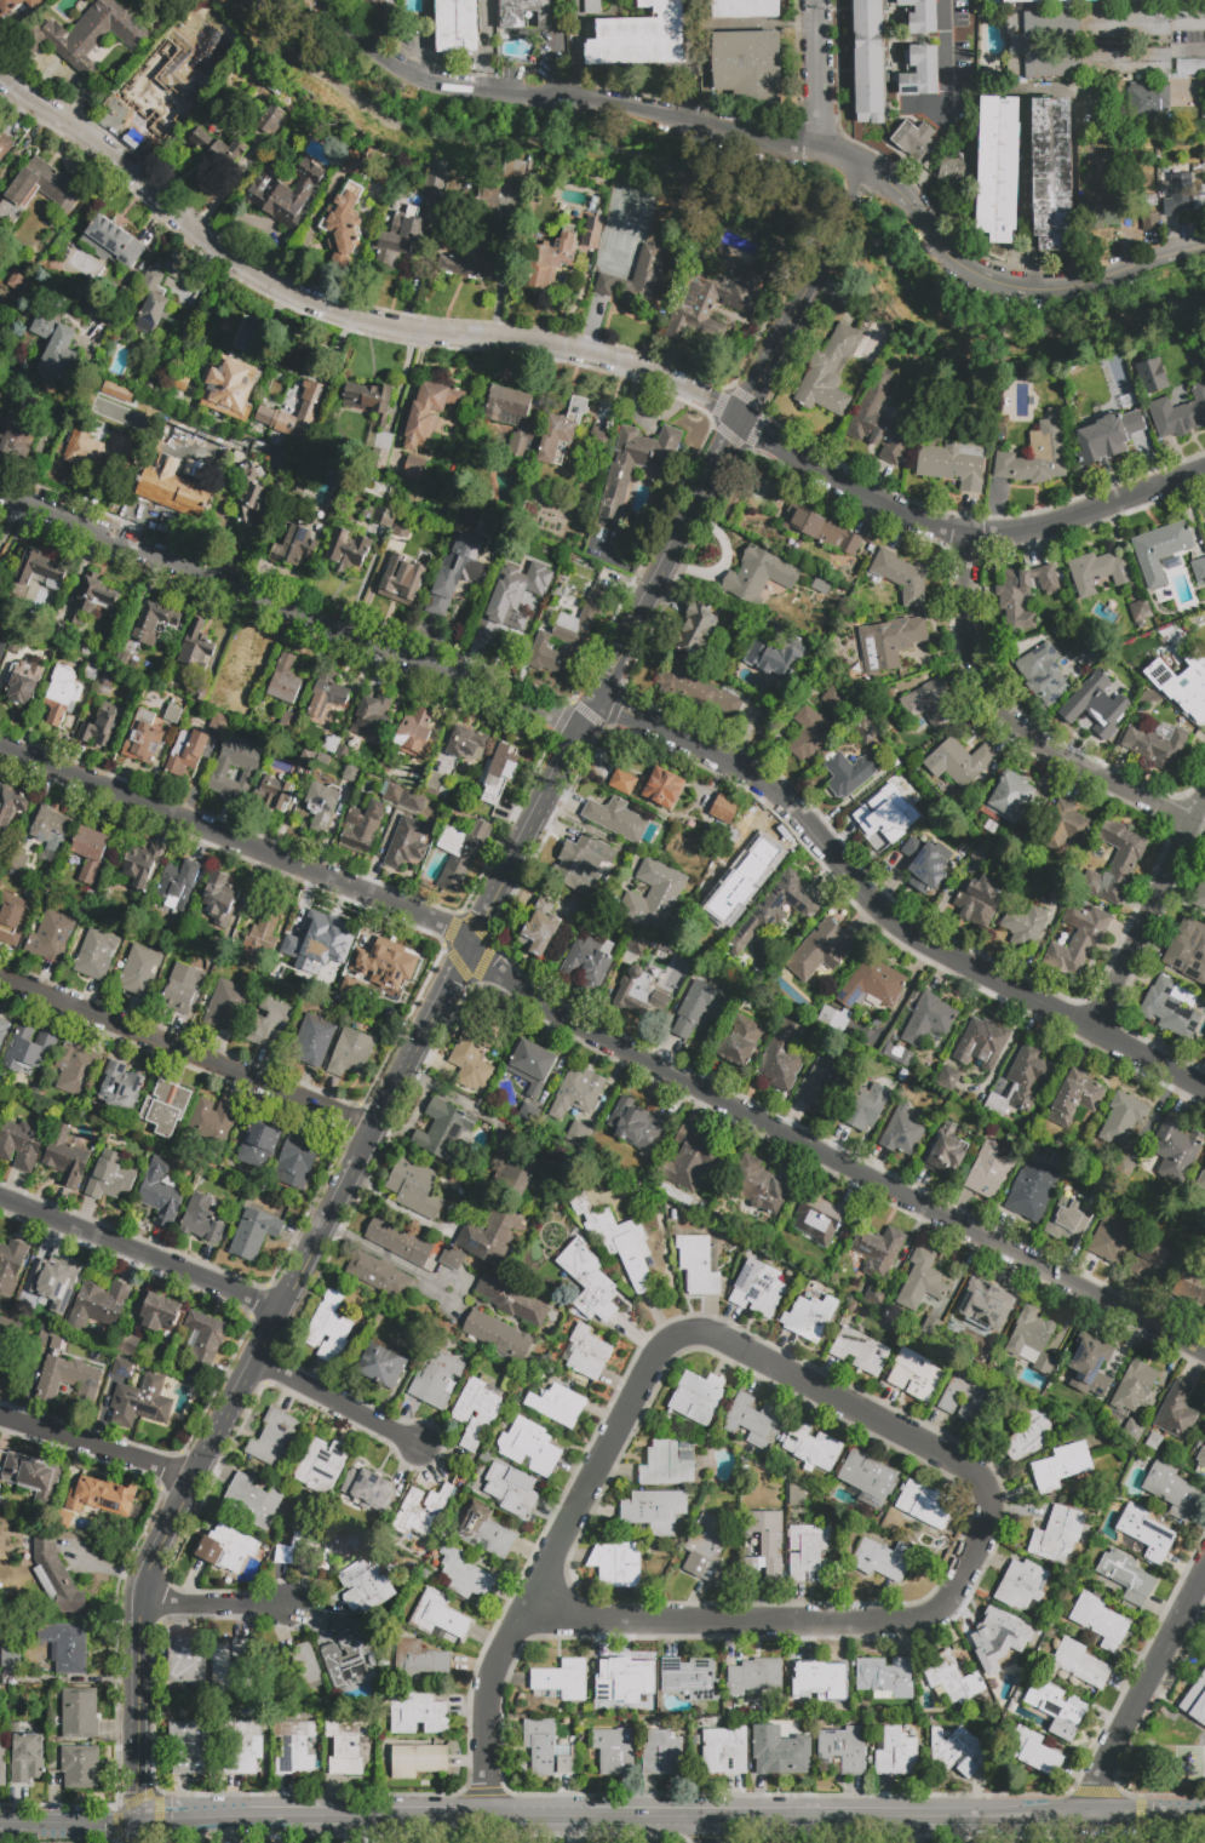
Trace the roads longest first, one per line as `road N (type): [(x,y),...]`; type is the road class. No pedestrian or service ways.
road 1 (tertiary): [(827,250),(142,1587),(136,1826)]
road 2 (residential): [(0,493),(560,721),(614,710),(704,749),(776,791),(917,939),(1204,1087)]
road 3 (residential): [(0,78),(102,148),(191,234),(251,276),(367,322),(585,355),(652,376),(949,531),(1073,519),(1204,470)]
road 4 (residential): [(969,1559),(948,1601),(913,1620),(602,1621),(573,1619),(530,1599),(650,1361),(672,1339),(694,1333),(721,1338),(969,1470),(988,1507),(969,1559)]
road 5 (residential): [(1204,248),(1046,290),(993,285),(942,254),(903,198),(863,168),(816,149),(656,114),(428,84),(368,47),(324,0)]
road 6 (residential): [(476,940),(490,967),(609,1044),(1204,1355)]
road 7 (tertiary): [(136,1826),(708,1819)]
road 8 (residential): [(0,744),(476,940)]
road 9 (residential): [(966,532),(963,636),(1008,720),(1055,756),(1189,822)]
road 10 (residential): [(0,980),(374,1132)]
road 11 (tertiary): [(708,1819),(1091,1814)]
road 12 (residential): [(0,1195),(281,1312)]
road 13 (residential): [(1204,1571),(1097,1782),(1091,1814)]
road 14 (residential): [(1204,792),(1091,1026)]
road 15 (residential): [(486,1819),(486,1682),(530,1599)]
road 16 (residential): [(0,1419),(191,1482)]
road 17 (residential): [(256,1363),(421,1447)]
road 18 (residential): [(815,0),(816,149)]
road 19 (residential): [(139,1599),(286,1607)]
road 20 (tertiary): [(0,1827),(136,1826)]

